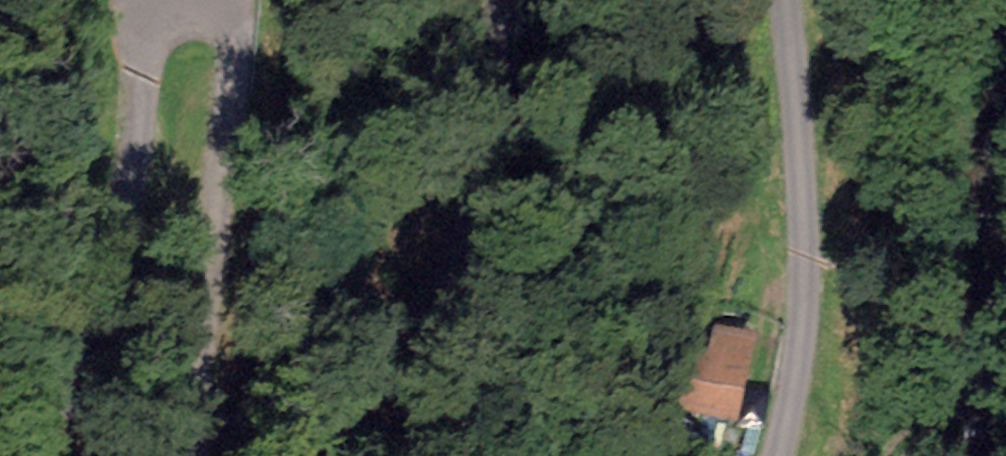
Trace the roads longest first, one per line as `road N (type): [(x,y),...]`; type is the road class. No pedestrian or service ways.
road 1 (unclassified): [(328,455),(457,269),(509,58),(513,0)]
road 2 (unclassified): [(46,455),(102,312),(139,157),(148,0)]
road 3 (unclassified): [(788,0),(812,201),(811,275),(783,455)]
road 4 (unclassified): [(229,0),(233,83),(200,319),(194,455)]
road 5 (track): [(897,455),(933,413),(983,391),(1005,391)]

